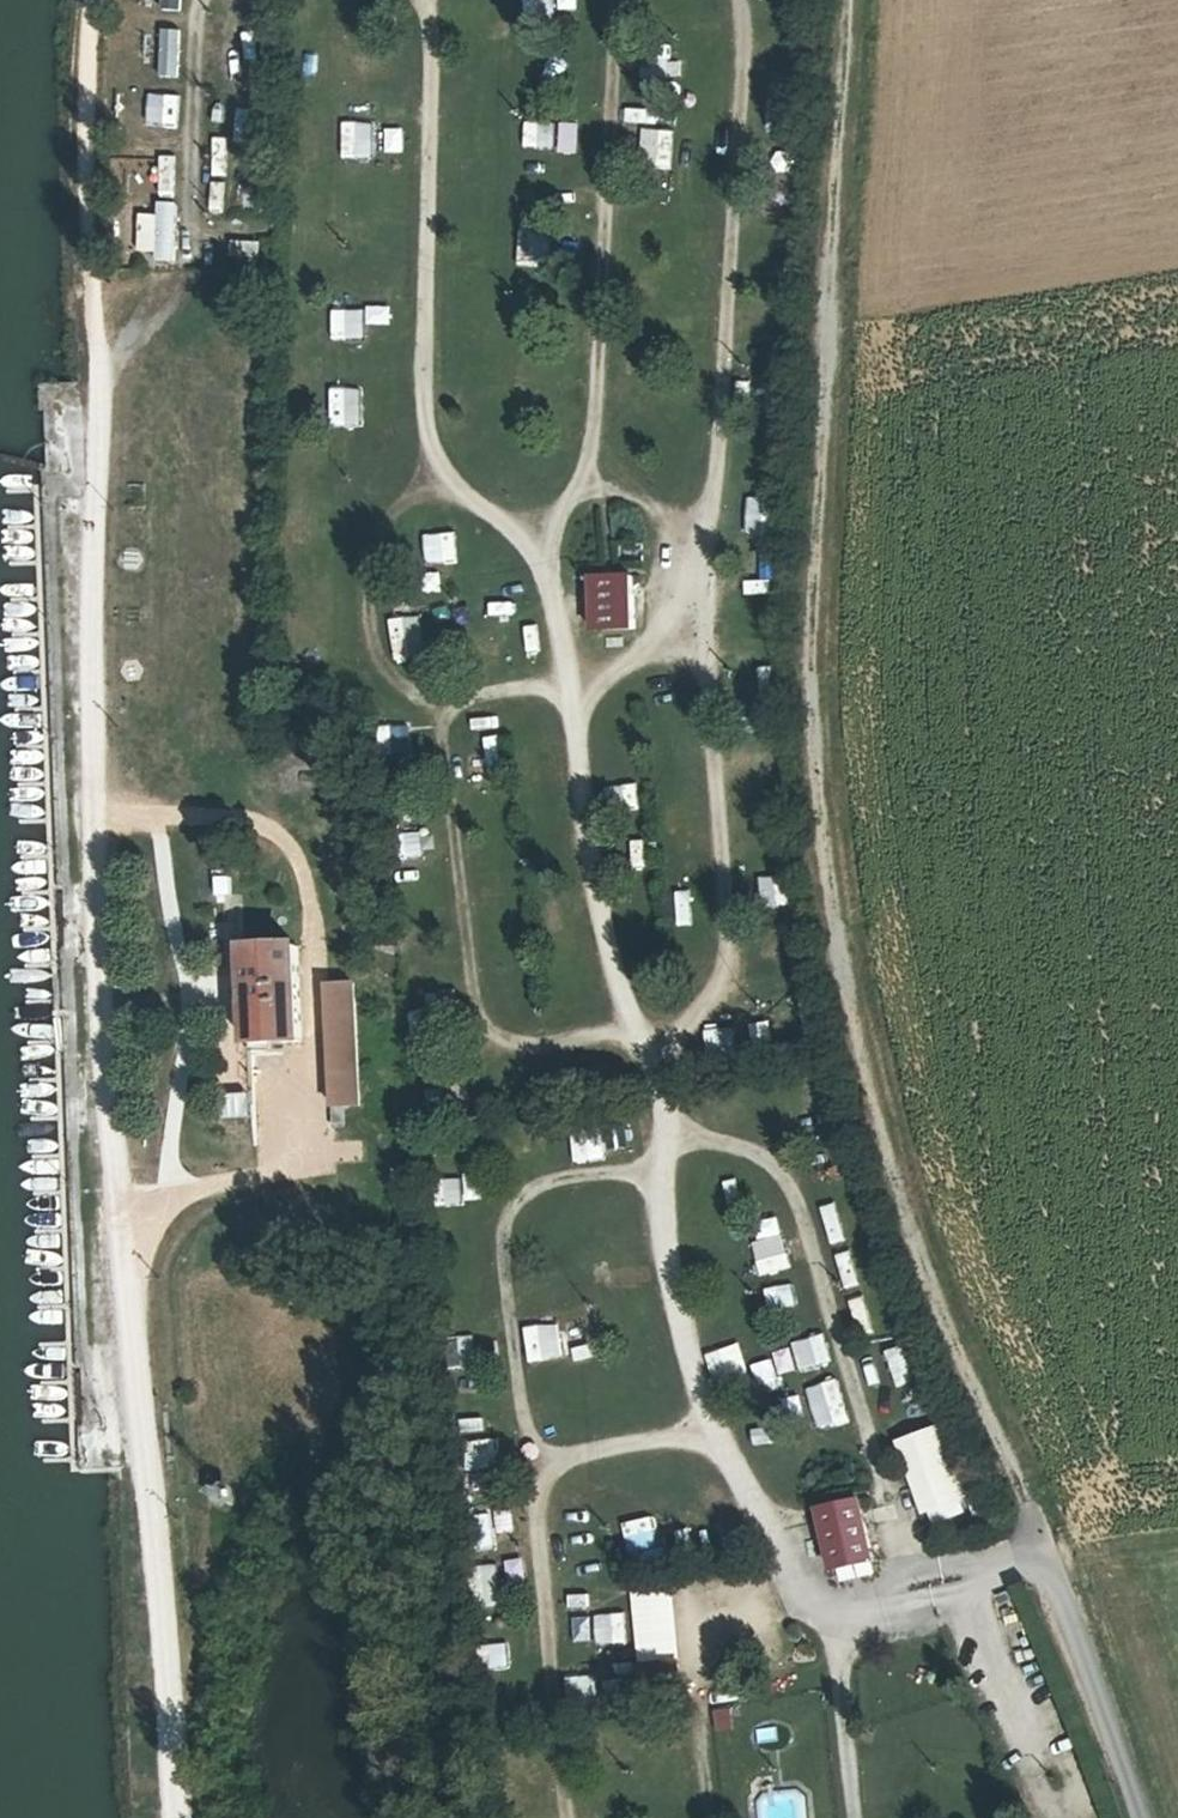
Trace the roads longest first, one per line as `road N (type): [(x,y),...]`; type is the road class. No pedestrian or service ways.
road 1 (track): [(998,1456),(908,1243),(843,1015),(806,673),(846,0)]
road 2 (track): [(99,372),(96,815)]
road 3 (unclassified): [(1133,1817),(998,1456)]
road 4 (track): [(92,0),(99,372)]

